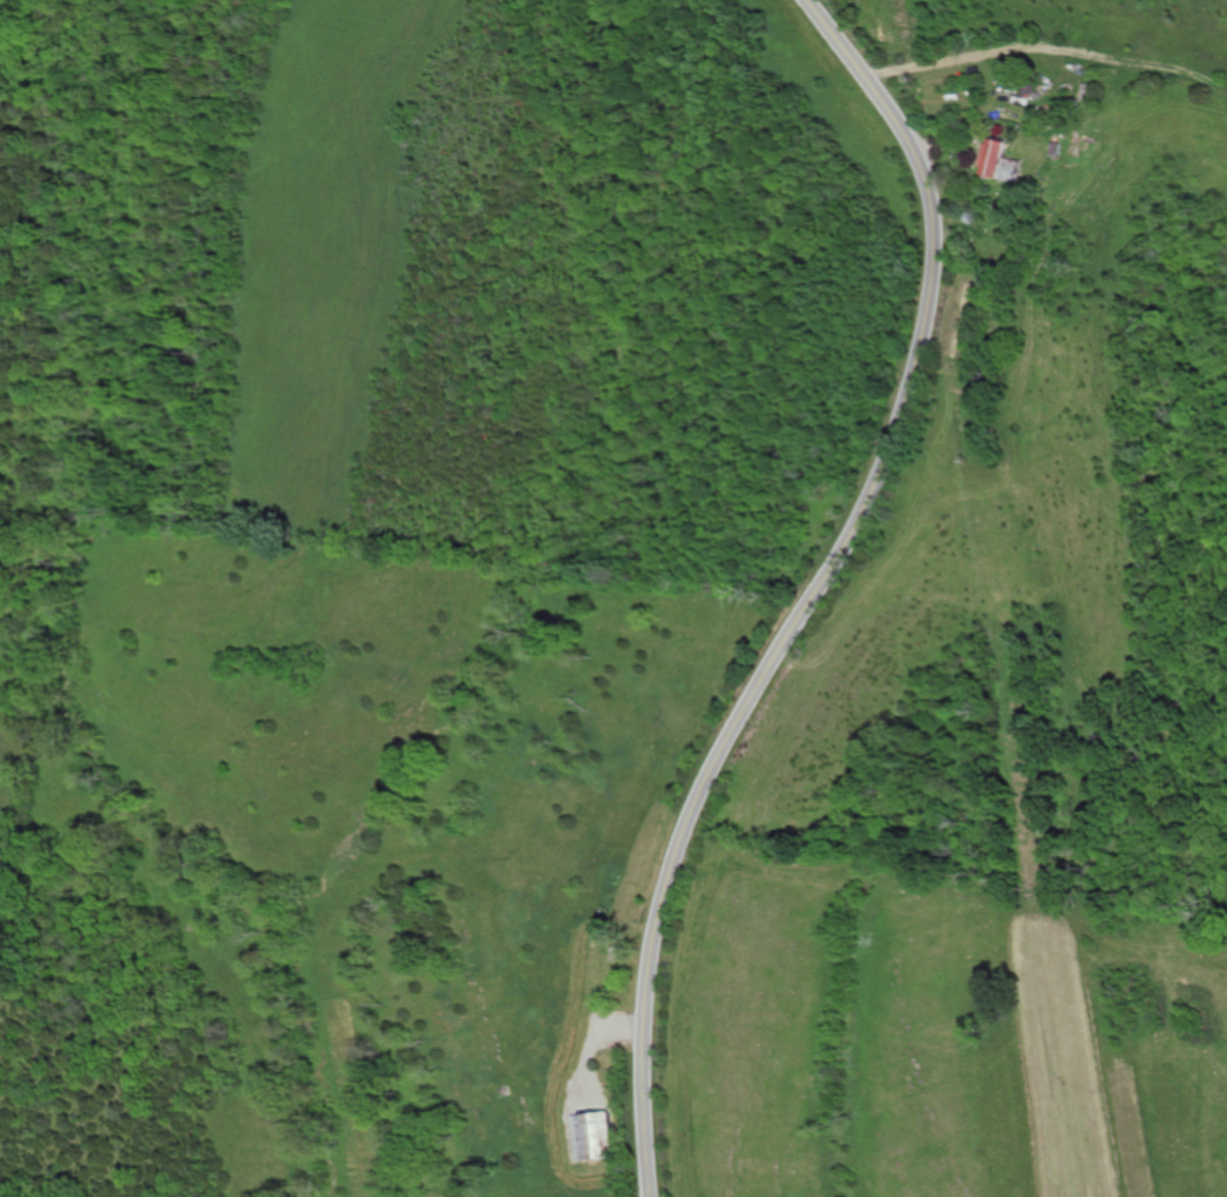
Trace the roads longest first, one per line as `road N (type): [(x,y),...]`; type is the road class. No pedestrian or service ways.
road 1 (secondary): [(808,0),(914,154),(932,206),(936,278),(923,349),(878,479),(833,574),(712,782),(674,885),(649,1061),(653,1196)]

